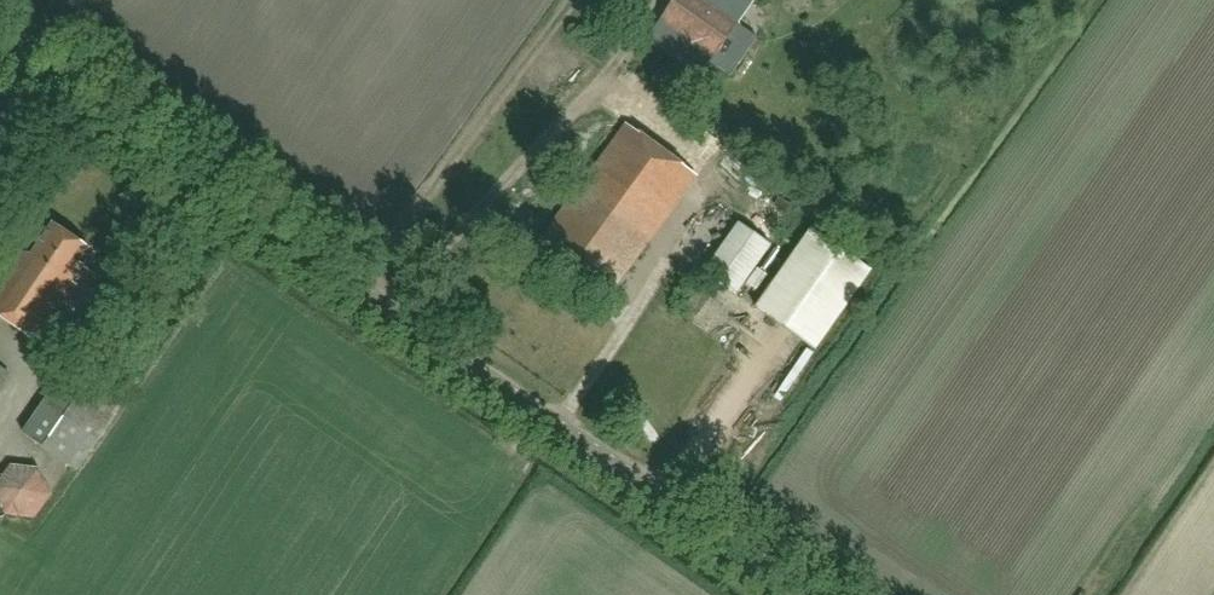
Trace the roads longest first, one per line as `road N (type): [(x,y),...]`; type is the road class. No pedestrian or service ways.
road 1 (unclassified): [(798,594),(0,49)]

